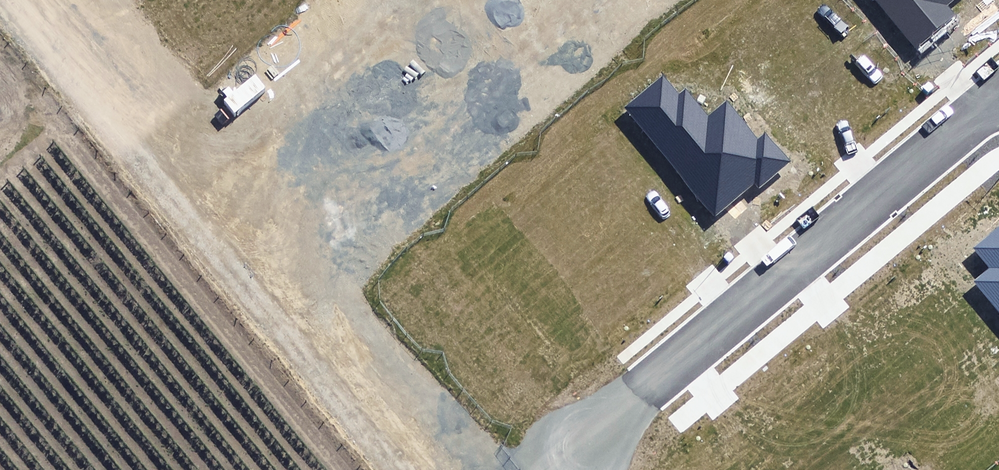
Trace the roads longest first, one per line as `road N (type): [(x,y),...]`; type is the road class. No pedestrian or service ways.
road 1 (tertiary): [(411,469),(25,0)]
road 2 (residential): [(644,394),(998,99)]
road 3 (unknown): [(418,0),(195,210)]

